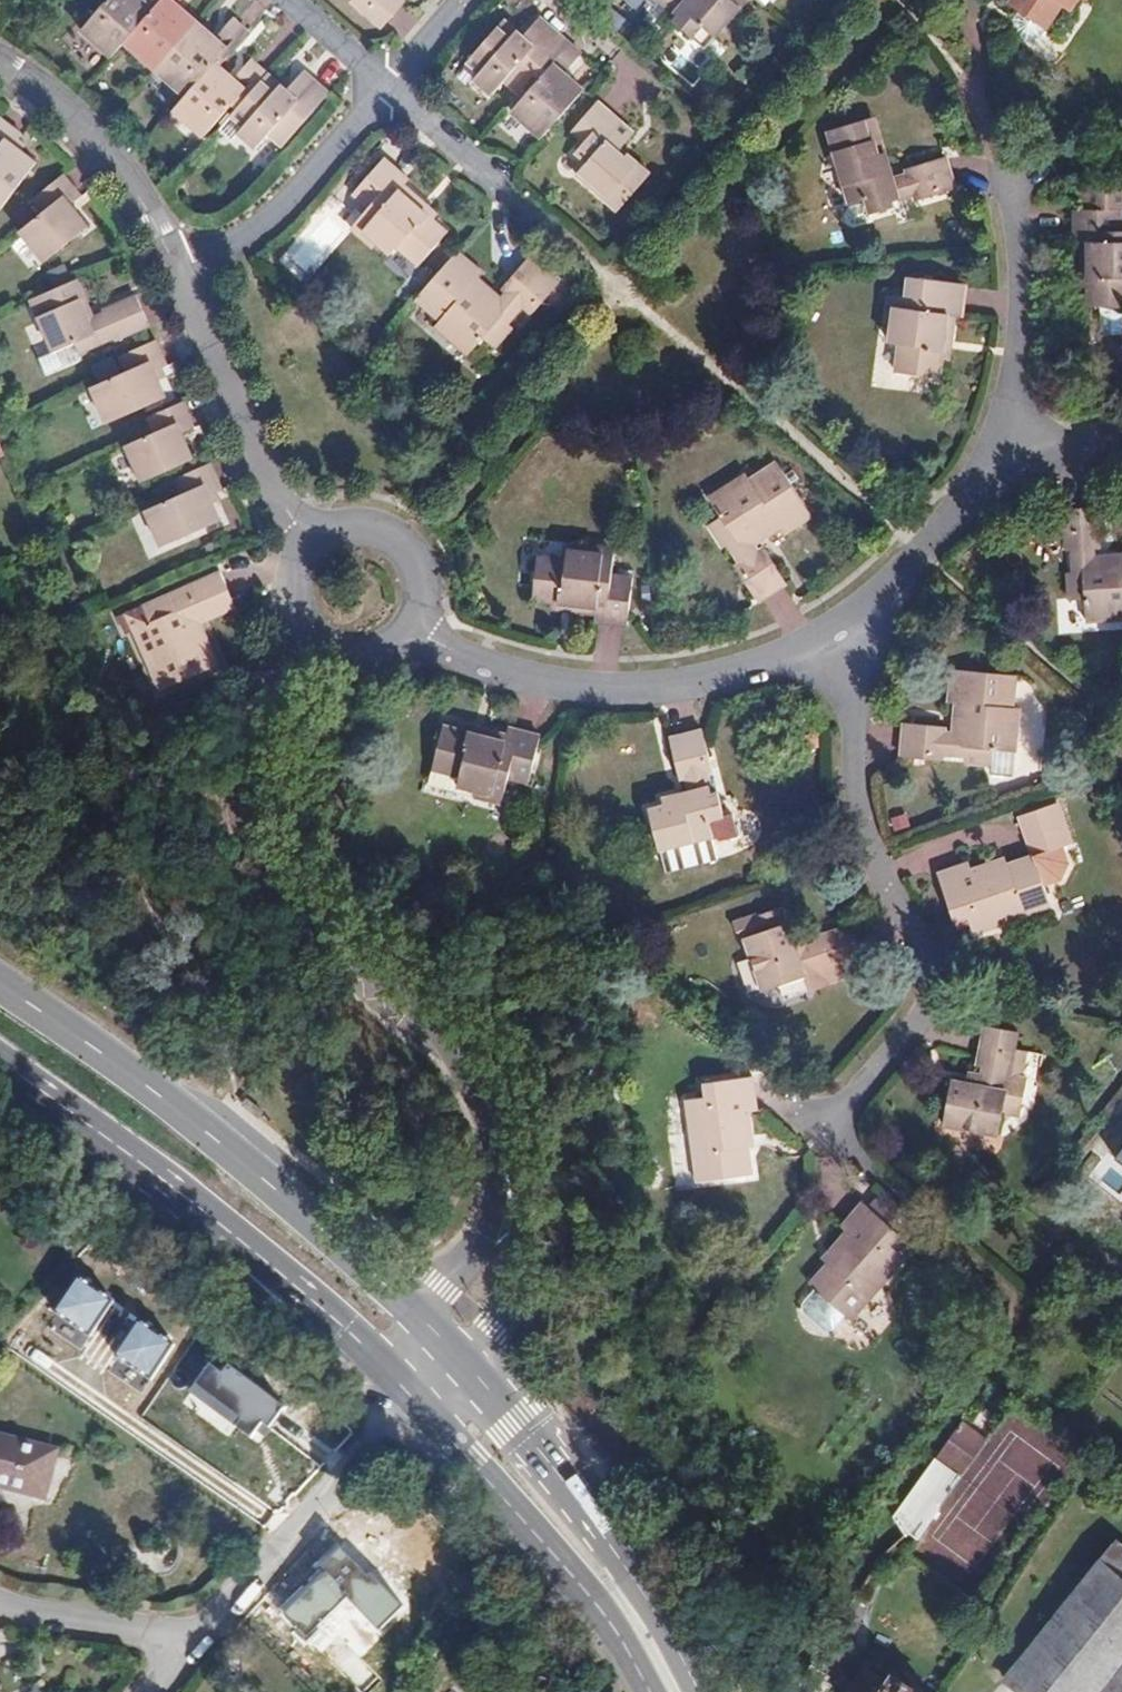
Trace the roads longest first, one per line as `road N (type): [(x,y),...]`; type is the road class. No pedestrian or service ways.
road 1 (residential): [(512,1219),(511,1182),(464,1065),(393,981),(289,891),(258,843),(246,798),(247,747),(264,704),(310,644)]
road 2 (residential): [(835,632),(872,852),(931,964),(933,990),(833,1120)]
road 3 (primary): [(421,1308),(163,1094),(0,979)]
road 4 (residential): [(405,626),(520,679),(646,692),(769,664),(835,632)]
road 5 (residential): [(1026,473),(1010,393),(1015,226),(1007,180),(960,82)]
road 6 (primary): [(704,1691),(534,1436),(473,1363)]
road 7 (primary): [(409,1390),(523,1512),(597,1609),(647,1691)]
road 8 (primary): [(0,1065),(135,1160),(298,1296)]
road 9 (residential): [(394,1407),(190,1644)]
road 10 (residential): [(179,275),(284,511),(313,539)]
road 11 (residential): [(398,83),(267,226),(179,275)]
road 12 (residential): [(0,63),(84,126),(123,171),(179,275)]
road 13 (residential): [(835,632),(953,522),(1026,473)]
road 14 (residential): [(564,236),(398,83)]
road 15 (residential): [(190,1644),(0,1597)]
road 16 (residential): [(405,626),(414,583),(392,544),(362,529),(313,539)]
road 17 (residential): [(473,1363),(512,1280),(512,1219)]
road 18 (unclassified): [(298,1296),(394,1407)]
road 19 (primary): [(298,1296),(409,1390)]
road 20 (residential): [(398,83),(294,0)]
road 21 (residential): [(512,1219),(421,1308)]
road 22 (residential): [(313,539),(289,571),(285,591),(287,611),(310,644)]

